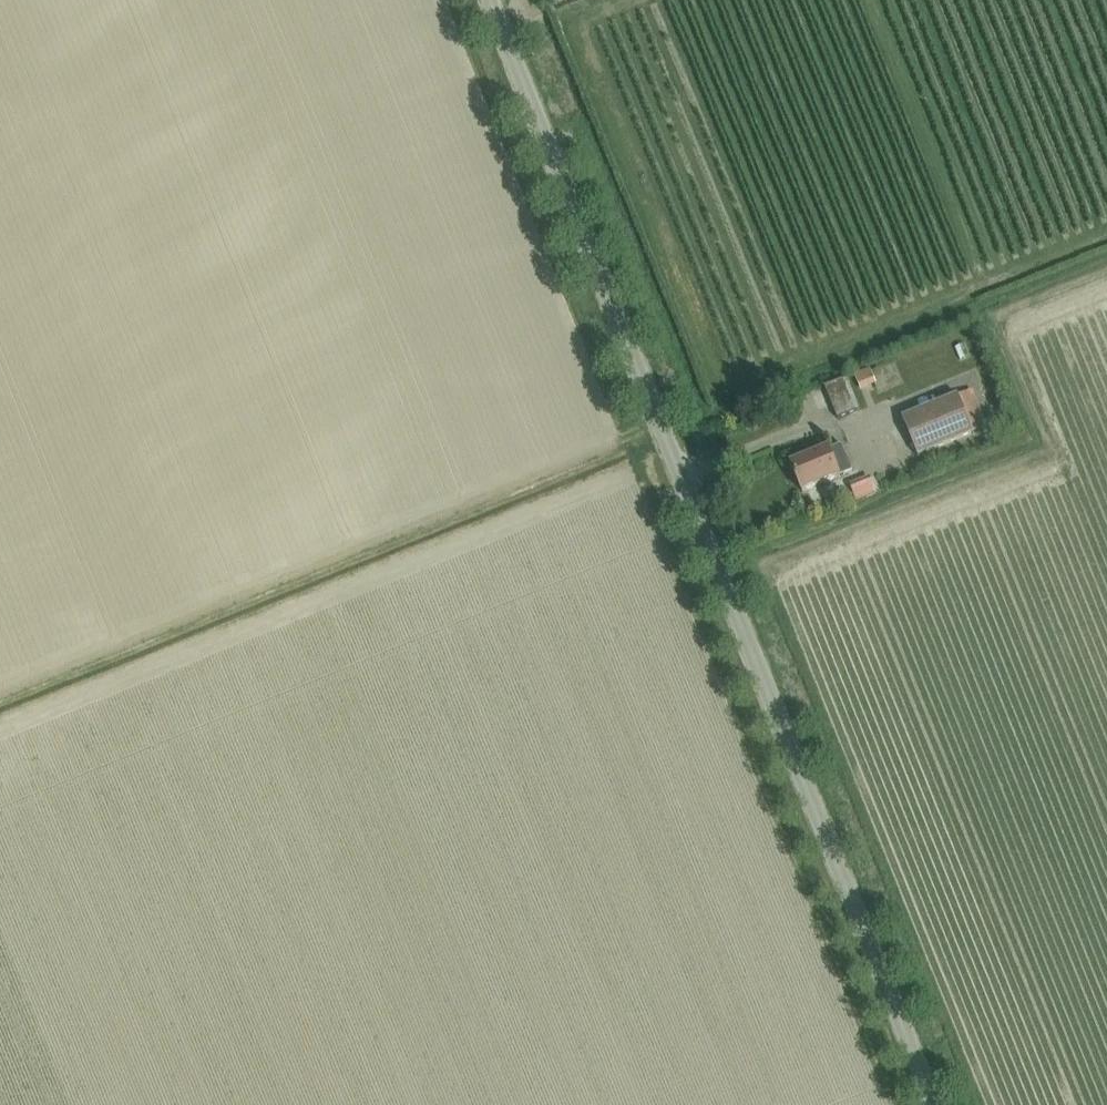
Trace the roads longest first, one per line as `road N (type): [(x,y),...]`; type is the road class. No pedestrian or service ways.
road 1 (unclassified): [(937,1104),(492,0)]

